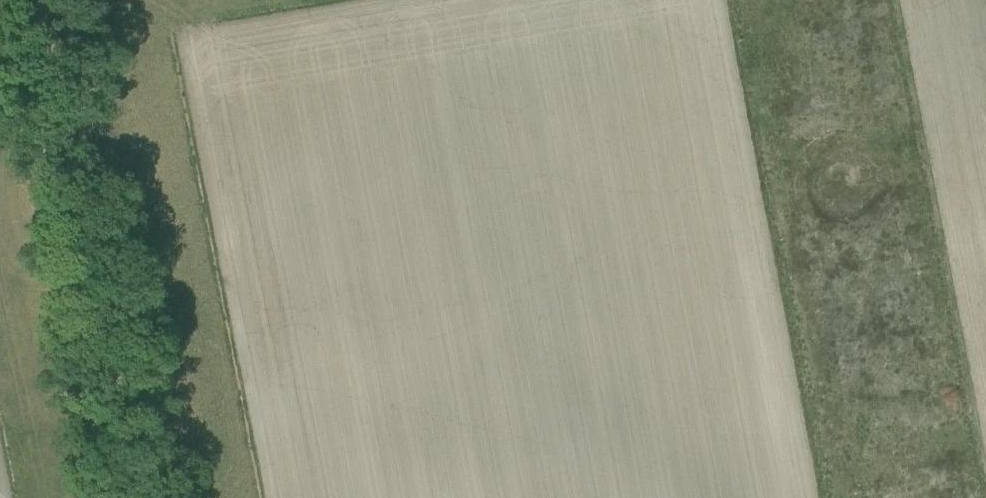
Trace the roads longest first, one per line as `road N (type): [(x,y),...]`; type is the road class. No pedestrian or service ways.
road 1 (track): [(48,0),(140,497)]

